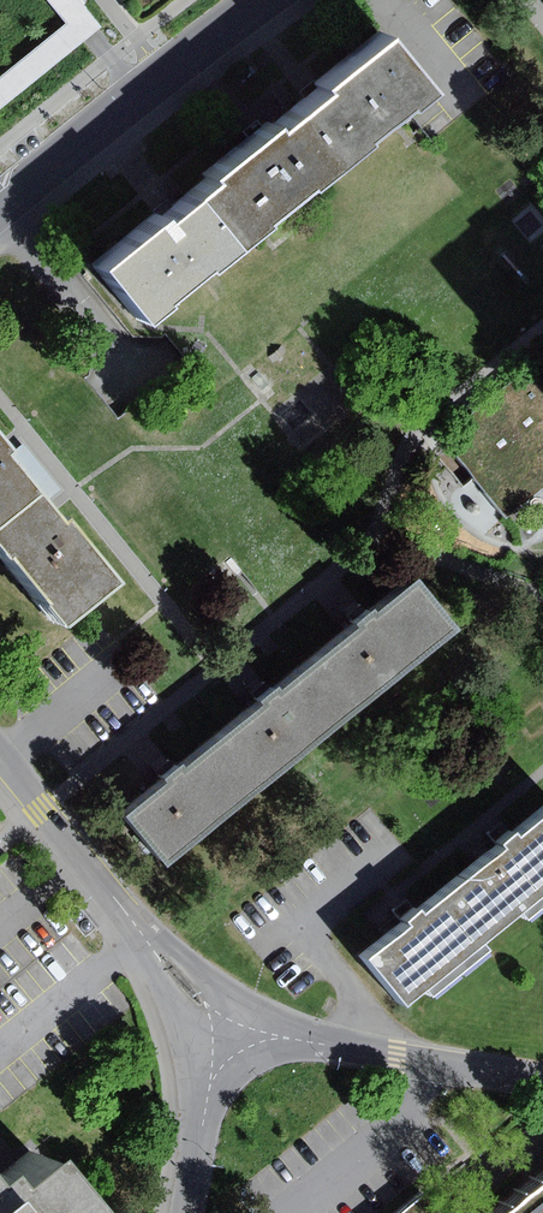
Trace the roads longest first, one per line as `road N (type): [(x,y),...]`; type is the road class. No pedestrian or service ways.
road 1 (residential): [(218,1024),(0,756)]
road 2 (residential): [(271,0),(0,210)]
road 3 (residential): [(542,1080),(218,1024)]
road 4 (residential): [(186,1212),(218,1024)]

